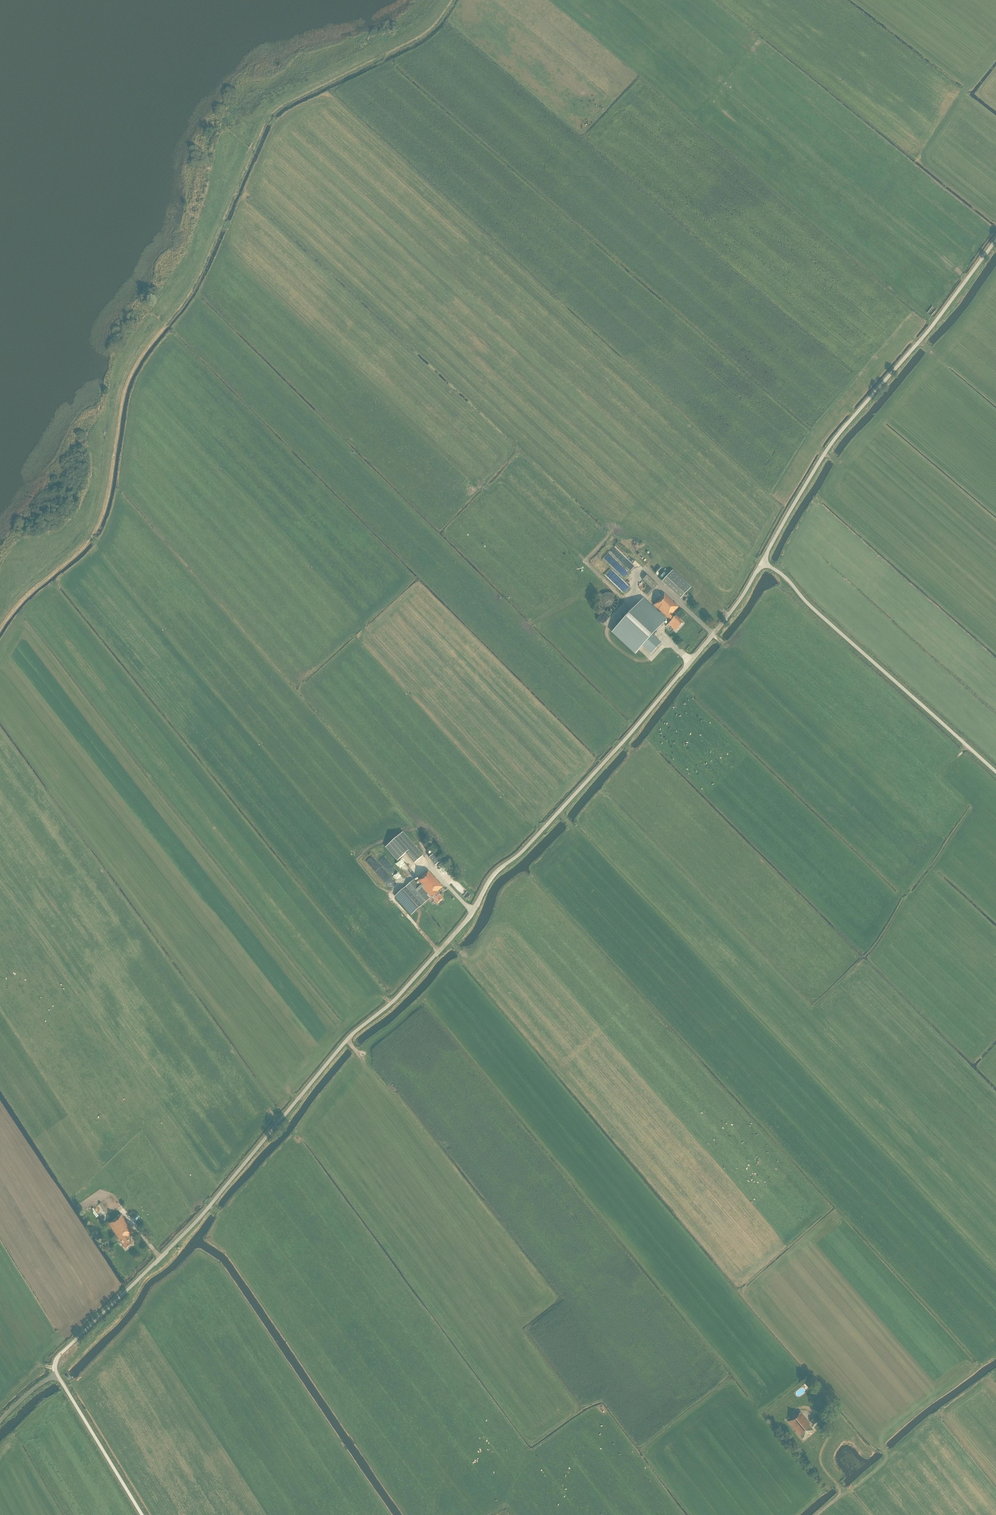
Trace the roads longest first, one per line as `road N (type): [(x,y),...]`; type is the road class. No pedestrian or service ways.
road 1 (unclassified): [(55,1374),(60,1355),(198,1219),(350,1037),(471,915),(486,881),(528,848),(616,750),(763,564)]
road 2 (unclassified): [(763,564),(835,439),(995,240)]
road 3 (unclassified): [(995,772),(763,564)]
road 4 (unclassified): [(141,1514),(55,1374)]
road 5 (track): [(817,1514),(840,1491),(820,1456),(829,1426),(808,1407),(792,1413)]

